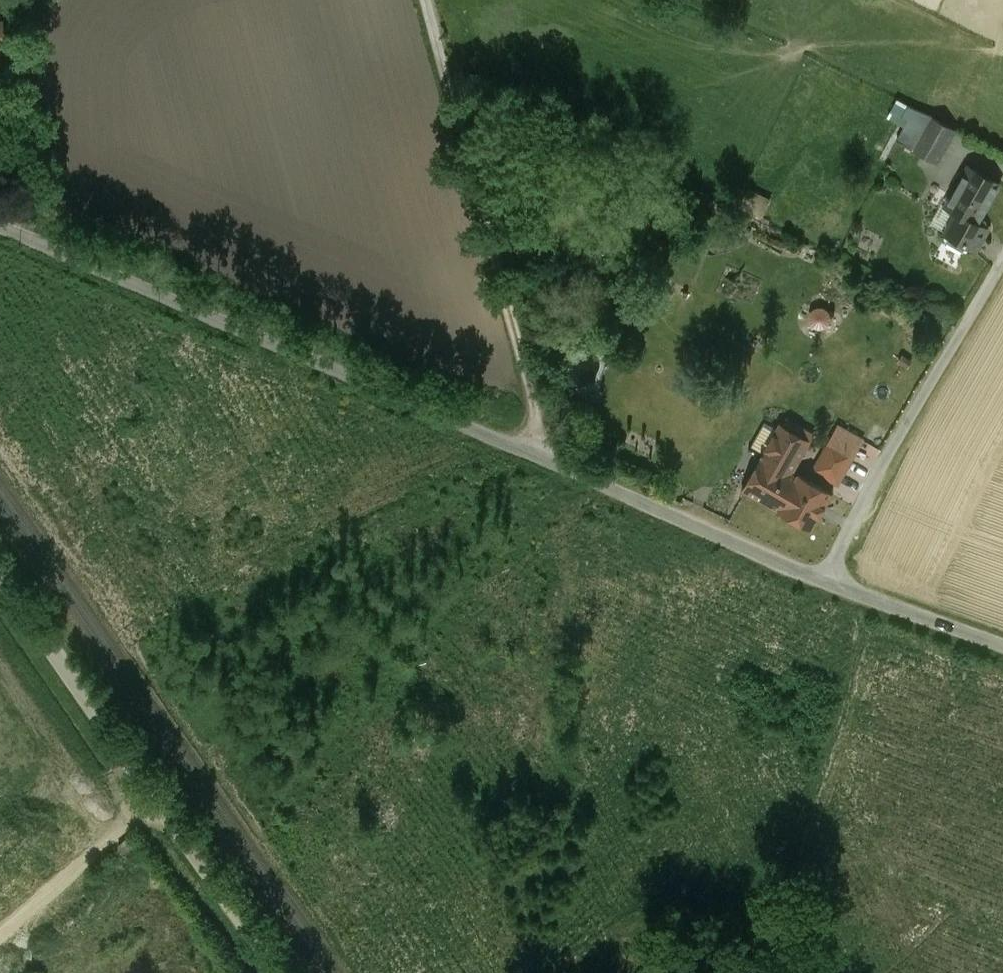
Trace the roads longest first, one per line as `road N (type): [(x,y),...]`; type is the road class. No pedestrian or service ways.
road 1 (unclassified): [(823,580),(0,228)]
road 2 (unclassified): [(0,572),(278,972)]
road 3 (track): [(550,462),(426,0)]
road 4 (unclassified): [(823,580),(1002,262)]
road 5 (track): [(160,799),(0,929)]
road 6 (unclassified): [(1002,643),(823,580)]

